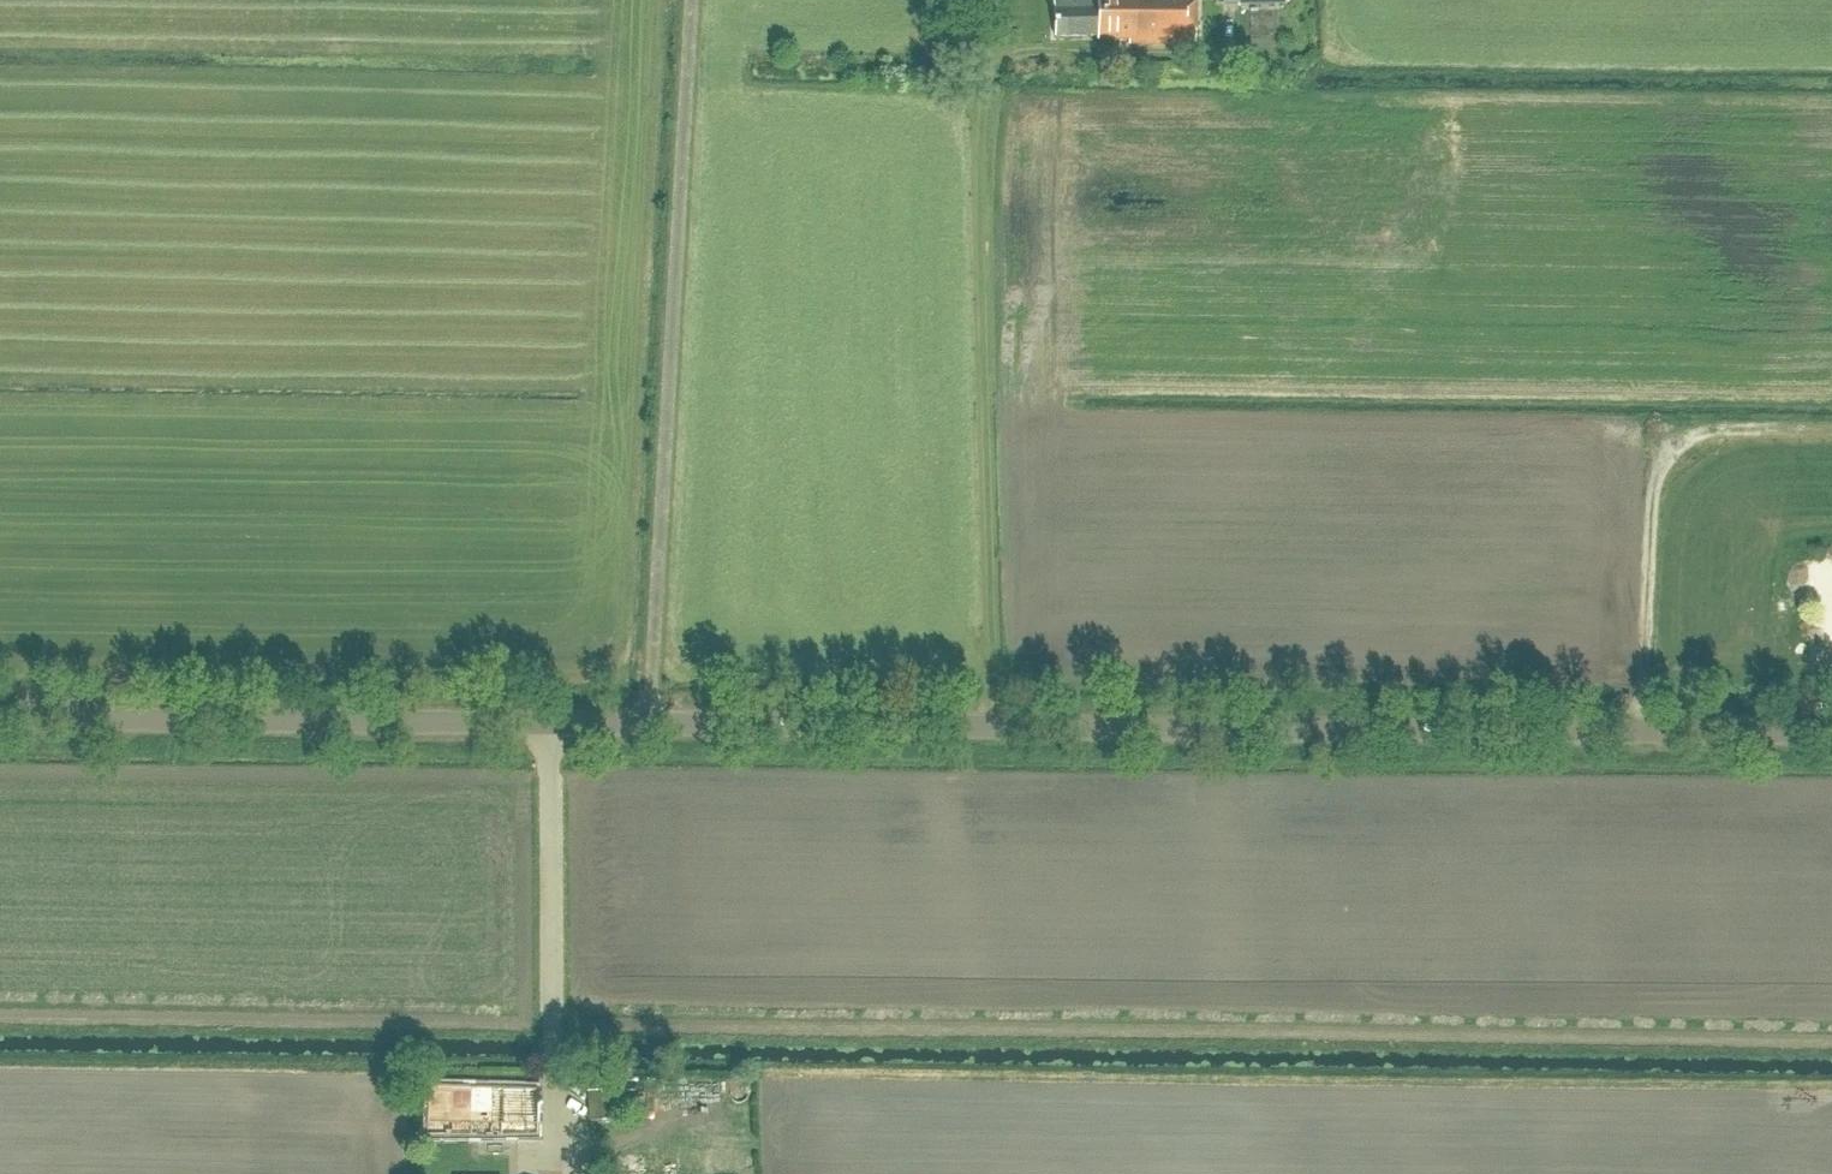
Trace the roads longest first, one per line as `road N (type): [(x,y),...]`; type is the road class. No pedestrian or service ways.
road 1 (unclassified): [(1831,731),(0,715)]

